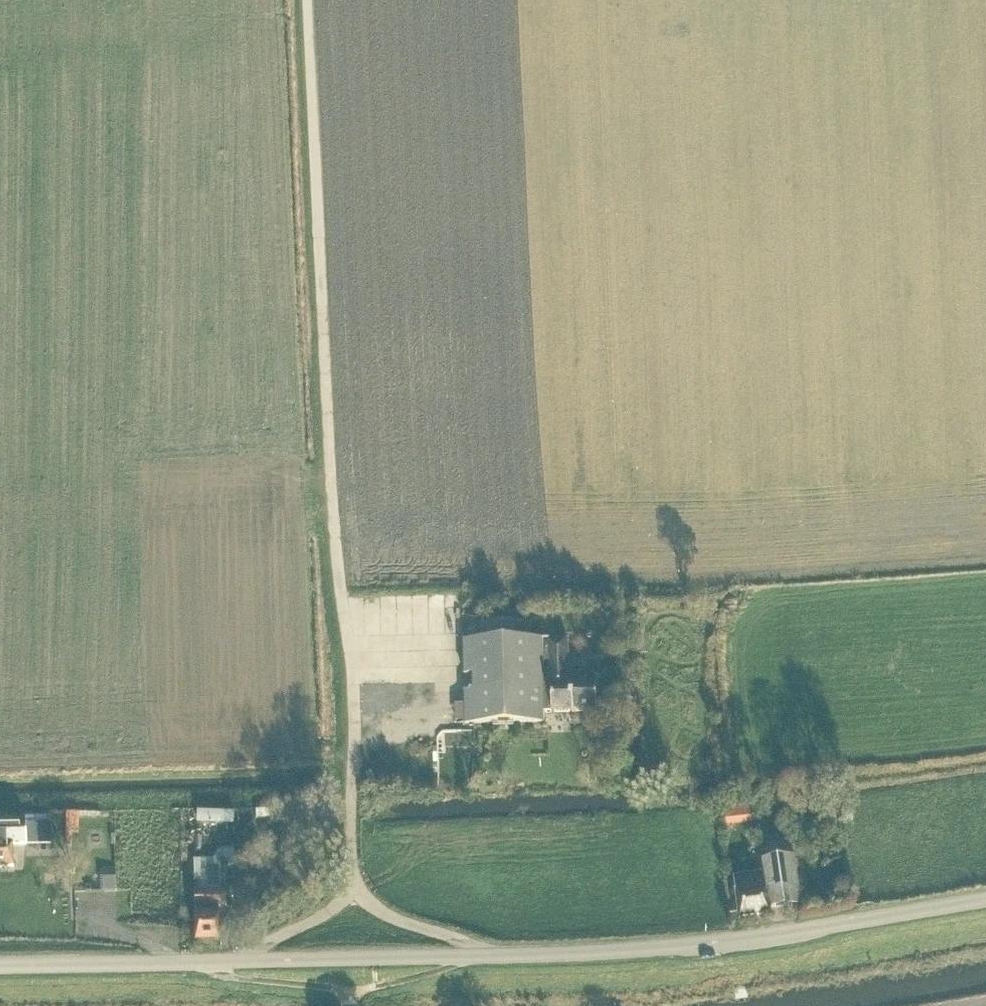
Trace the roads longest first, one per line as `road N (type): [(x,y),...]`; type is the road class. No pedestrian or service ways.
road 1 (tertiary): [(0,968),(680,947),(985,901)]
road 2 (track): [(334,543),(311,0)]

